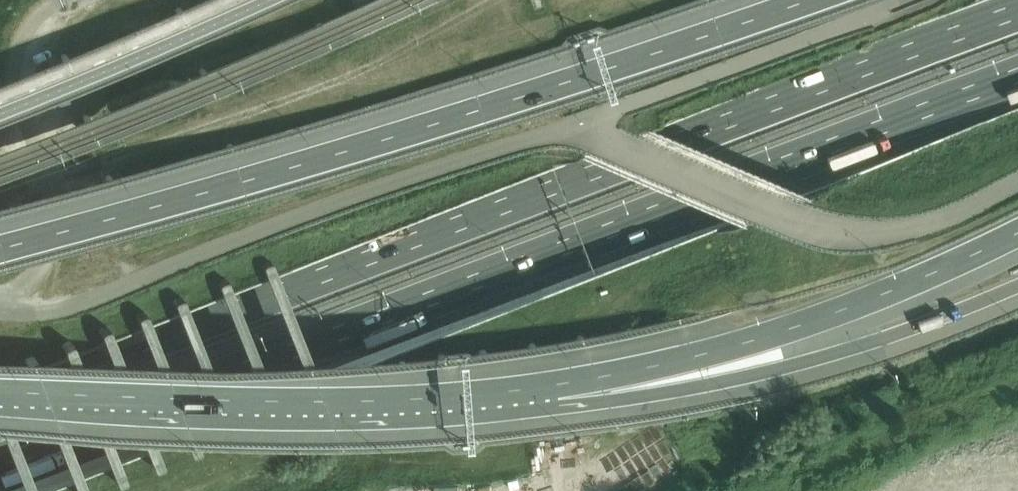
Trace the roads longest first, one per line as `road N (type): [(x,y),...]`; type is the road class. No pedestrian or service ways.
road 1 (motorway): [(0,490),(1017,86)]
road 2 (motorway): [(1017,21),(0,425)]
road 3 (motorway): [(793,0),(474,105),(0,235)]
road 4 (motorway): [(0,386),(268,398),(549,384)]
road 5 (motorway): [(549,384),(785,328),(1017,231)]
road 6 (motorway): [(549,384),(702,383),(781,366),(878,338),(1017,283)]

